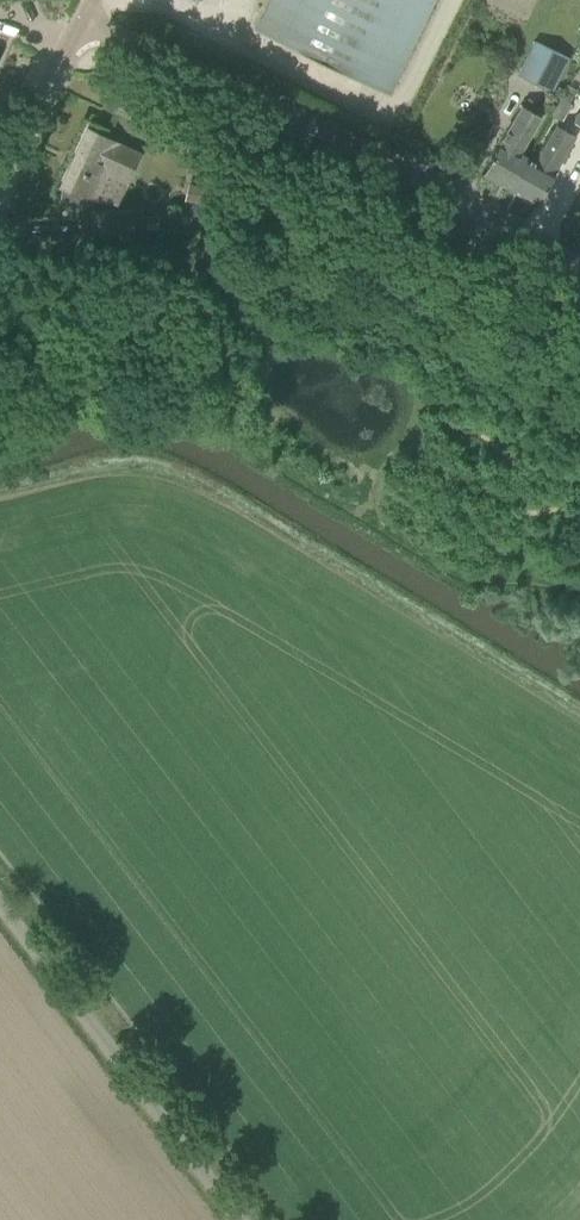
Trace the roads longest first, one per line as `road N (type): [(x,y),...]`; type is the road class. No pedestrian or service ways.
road 1 (unclassified): [(579,266),(82,20)]
road 2 (unclassified): [(240,1219),(0,904)]
road 3 (unclassified): [(0,184),(82,20)]

